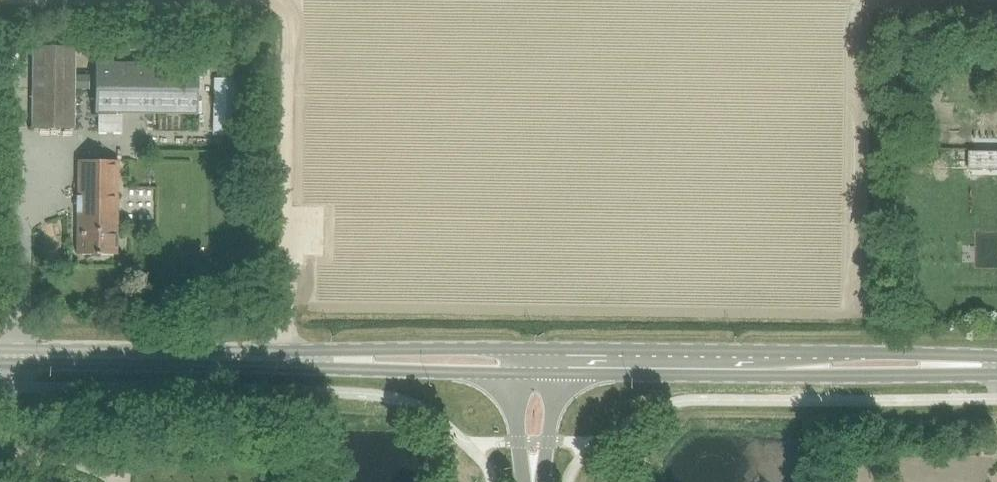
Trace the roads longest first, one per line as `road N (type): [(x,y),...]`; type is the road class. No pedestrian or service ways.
road 1 (primary): [(534,349),(0,350)]
road 2 (primary): [(0,364),(513,374)]
road 3 (primary): [(996,357),(534,349)]
road 4 (primary): [(556,375),(996,376)]
road 5 (track): [(282,344),(285,206)]

